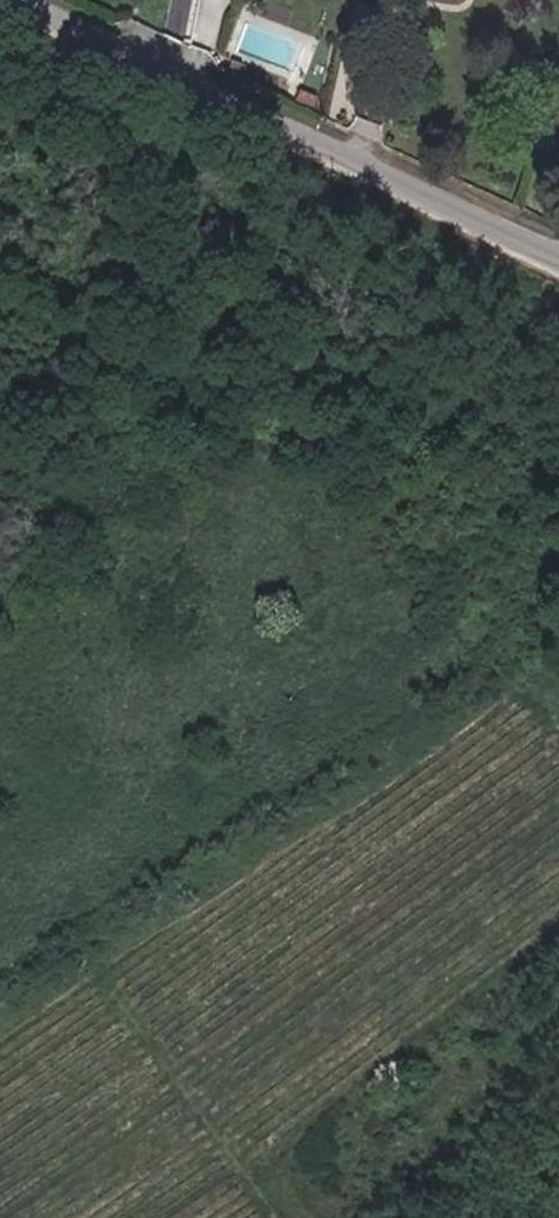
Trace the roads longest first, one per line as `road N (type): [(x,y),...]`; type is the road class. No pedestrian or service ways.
road 1 (residential): [(33,0),(558,244)]

